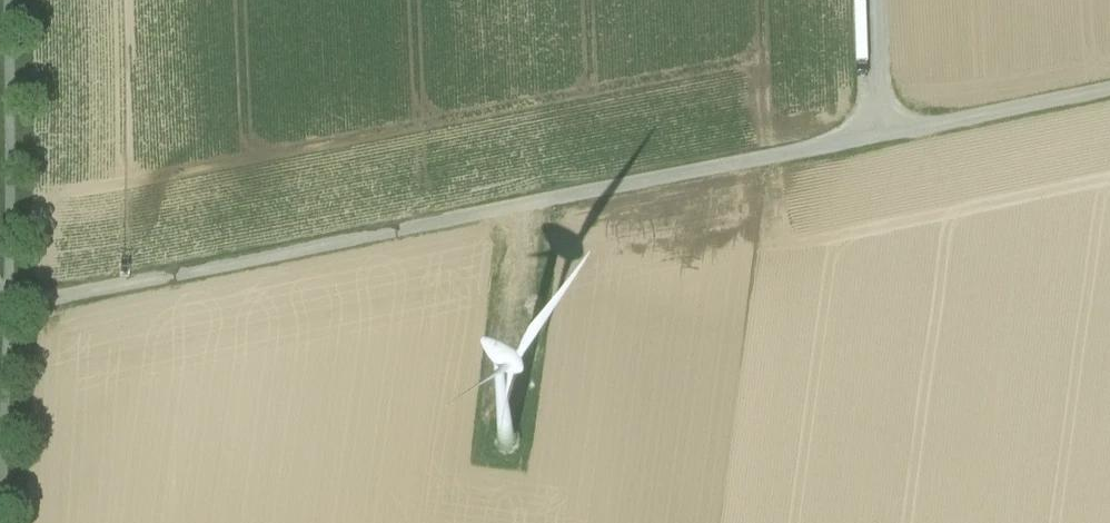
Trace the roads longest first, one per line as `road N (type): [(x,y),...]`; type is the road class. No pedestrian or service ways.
road 1 (track): [(0,300),(72,297),(1109,89)]
road 2 (track): [(522,208),(502,393)]
road 3 (track): [(868,0),(872,138)]

